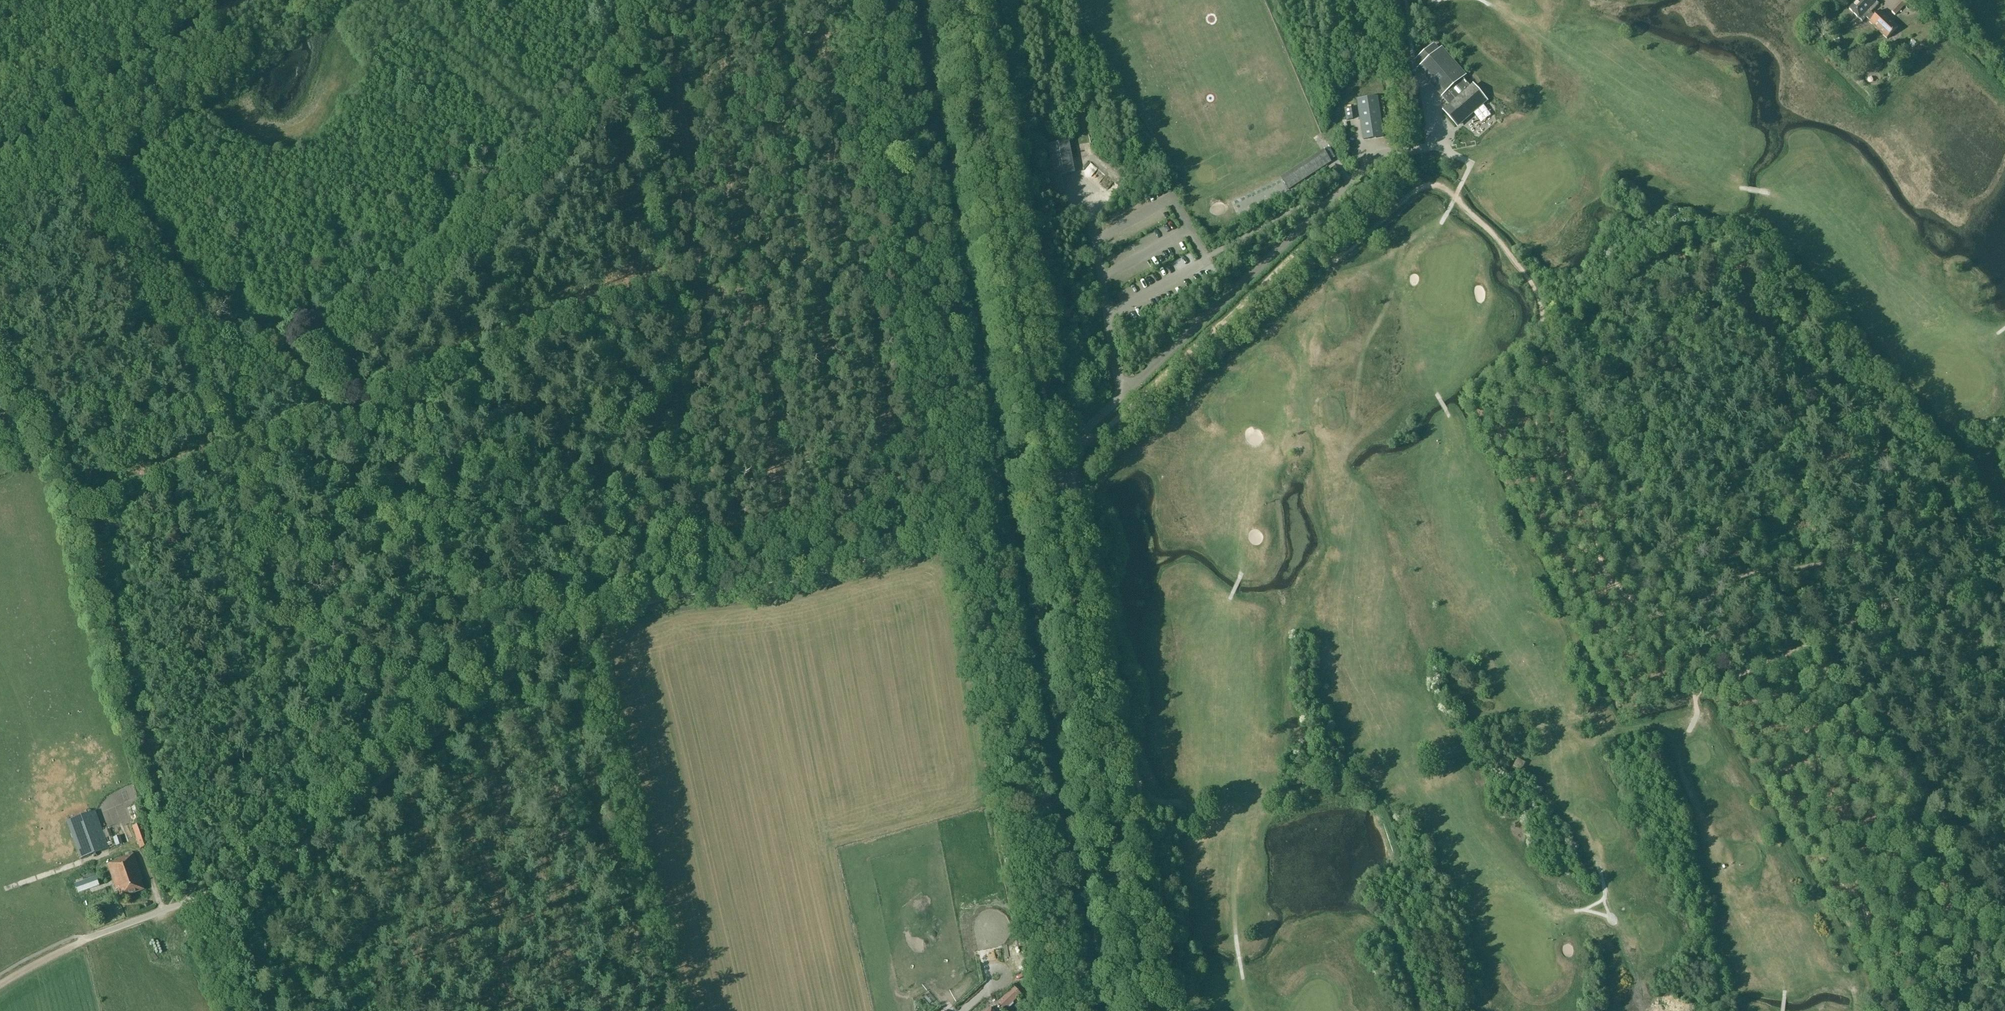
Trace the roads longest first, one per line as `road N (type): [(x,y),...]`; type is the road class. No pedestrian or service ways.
road 1 (tertiary): [(1143,1010),(958,0)]
road 2 (track): [(969,533),(763,586),(668,596),(601,621),(463,712),(310,840),(195,899)]
road 3 (track): [(1079,448),(1301,249),(1345,255),(1427,186),(1455,197),(1531,281),(1542,310),(1543,373)]
road 4 (track): [(73,524),(665,301)]
road 5 (track): [(1932,842),(1800,648),(1623,484),(1557,380),(1543,373)]
road 6 (track): [(874,0),(969,517)]
road 7 (track): [(969,533),(1051,967)]
road 8 (track): [(1909,1010),(1876,954),(1862,904),(1810,837),(1819,780),(1810,740),(1752,700),(1735,676)]
road 9 (track): [(169,908),(73,524)]
road 10 (track): [(2004,580),(1980,556),(1884,546),(1740,575),(1706,600)]
road 11 (track): [(1543,373),(1536,420),(1592,515),(1604,573),(1652,610),(1686,609)]
road 12 (track): [(1735,676),(1913,592),(2004,602)]
road 13 (track): [(665,301),(697,528)]
road 14 (track): [(73,524),(56,469),(0,386)]
road 15 (track): [(1932,842),(2004,950)]
road 16 (unclassified): [(195,899),(78,942)]

